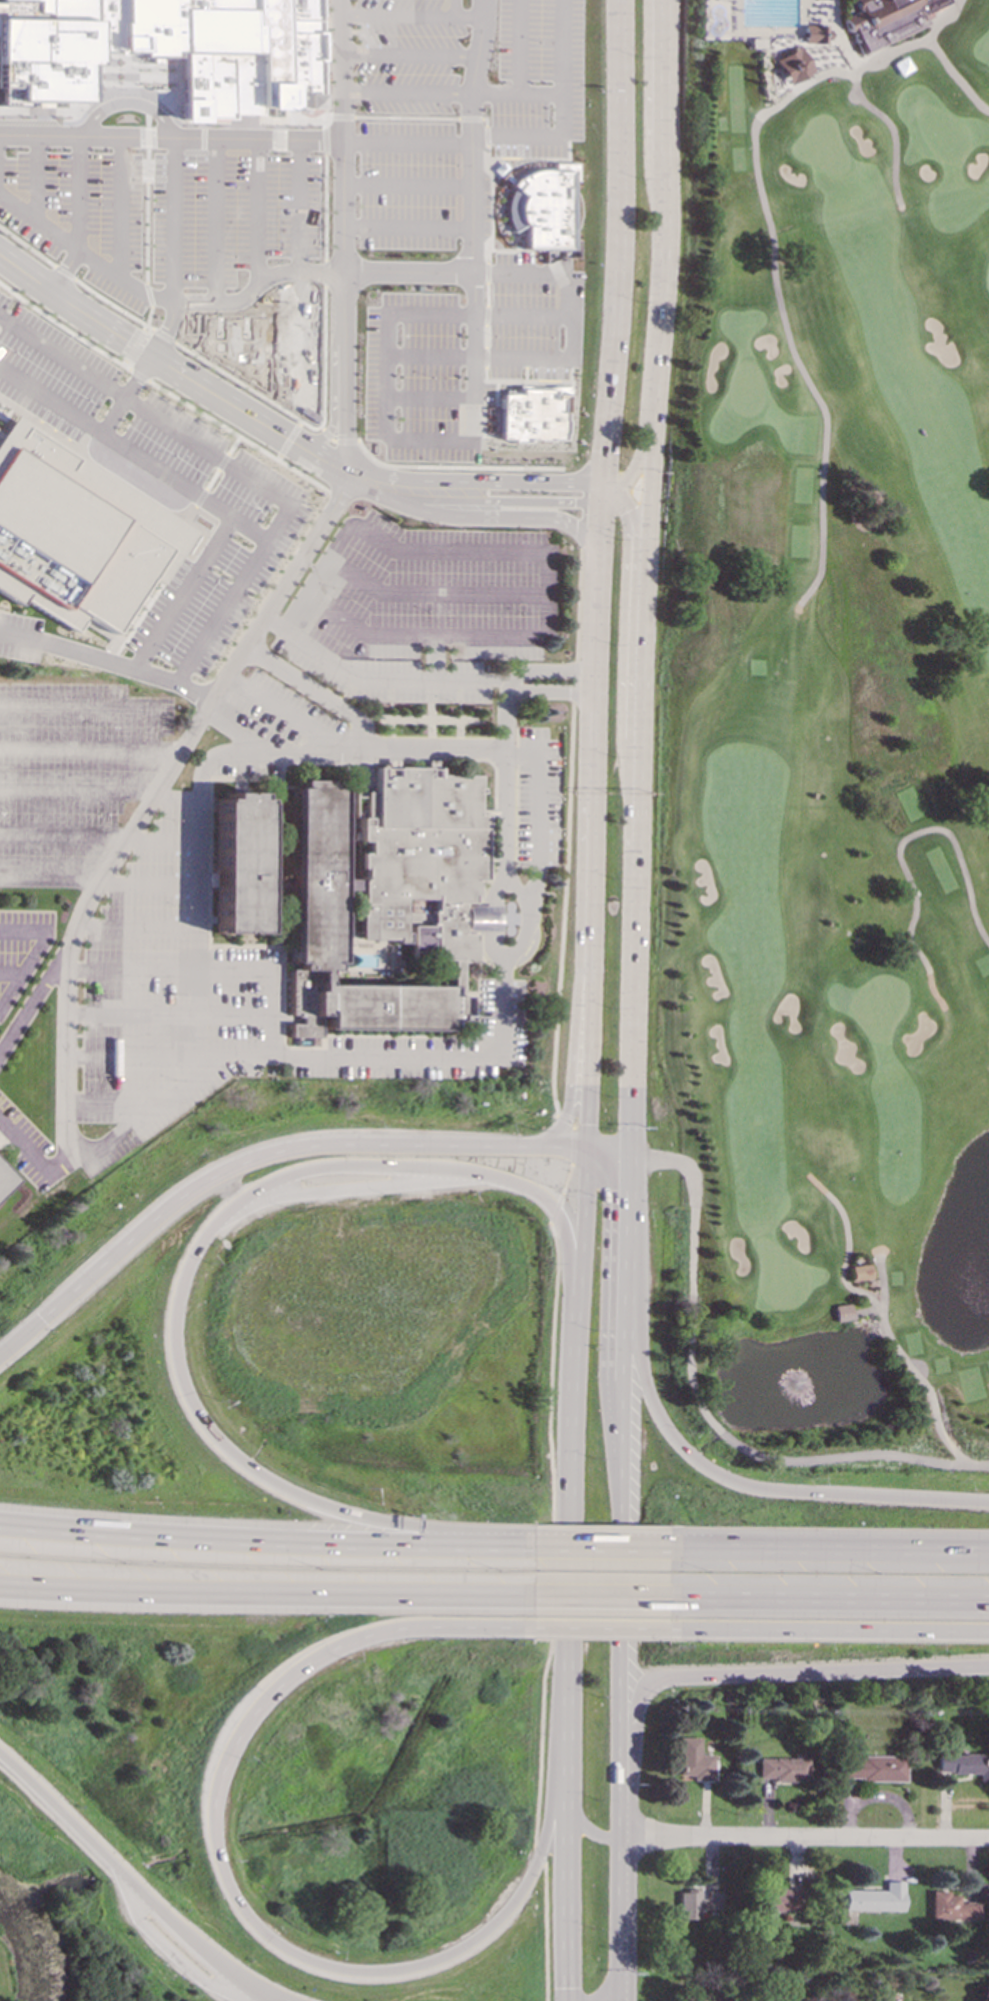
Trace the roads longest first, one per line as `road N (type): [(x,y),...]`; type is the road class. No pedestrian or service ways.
road 1 (motorway): [(526,1548),(434,1538),(333,1512),(228,1457),(183,1386),(174,1340),(179,1292),(198,1245),(233,1206),(279,1178),(336,1166),(443,1169),(534,1195),(562,1225),(575,1296)]
road 2 (secondary): [(635,813),(667,0)]
road 3 (motorway): [(566,1680),(544,1843),(515,1902),(457,1956),(403,1974),(305,1964),(246,1921),(221,1880),(208,1834),(211,1777),(225,1737)]
road 4 (motorway): [(536,1148),(335,1147),(240,1166),(177,1202),(42,1319)]
road 5 (motorway): [(0,1587),(525,1596)]
road 6 (motorway): [(988,1504),(766,1491),(710,1470),(681,1447),(651,1401),(629,1273)]
road 7 (secondary): [(623,0),(602,484)]
road 8 (secondary): [(575,1296),(566,1680)]
road 9 (motorway): [(0,1755),(207,1959),(272,2000)]
road 10 (residential): [(622,1837),(988,1840)]
road 11 (secondary): [(630,1154),(635,813)]
road 12 (motorway): [(225,1737),(265,1685),(357,1635),(421,1625),(526,1626)]
road 13 (motorway): [(652,1680),(988,1665)]
road 14 (motorway): [(526,1548),(198,1543)]
road 15 (secondary): [(635,813),(623,759),(632,533),(614,494)]
road 16 (motorway): [(667,1598),(988,1601)]
road 17 (motorway): [(988,1551),(667,1551)]
road 18 (motorway): [(668,1627),(988,1630)]
road 19 (secondary): [(566,1680),(567,2000)]
road 20 (secondary): [(623,1737),(624,1449)]
road 21 (secondary): [(623,1986),(623,1737)]
road 22 (motorway): [(588,913),(570,1087),(555,1134),(536,1148)]
road 23 (residential): [(602,484),(360,478)]
road 24 (secondary): [(588,913),(587,1149)]
road 25 (secondary): [(662,220),(651,176),(652,0)]
road 26 (secondary): [(599,549),(589,767)]
road 27 (secondary): [(394,501),(461,516),(559,519),(599,549)]
road 28 (residential): [(394,501),(601,503)]
road 29 (motorway): [(198,1543),(0,1529)]
road 30 (residential): [(0,254),(154,354)]
road 31 (residential): [(154,354),(296,446)]
road 32 (secondary): [(587,1149),(575,1296)]
road 33 (secondary): [(589,767),(588,913)]
road 34 (motorway): [(525,1596),(667,1598)]
road 35 (motorway): [(526,1626),(668,1627)]
road 36 (motorway): [(667,1551),(526,1548)]

